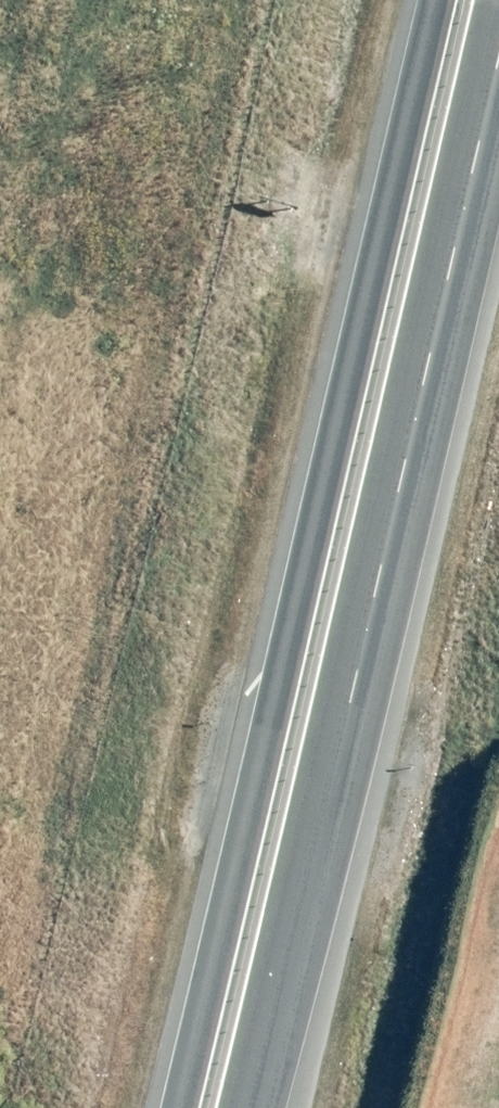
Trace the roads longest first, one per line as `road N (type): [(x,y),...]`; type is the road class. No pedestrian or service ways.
road 1 (trunk): [(184,1107),(444,0)]
road 2 (trunk): [(498,53),(246,1107)]

